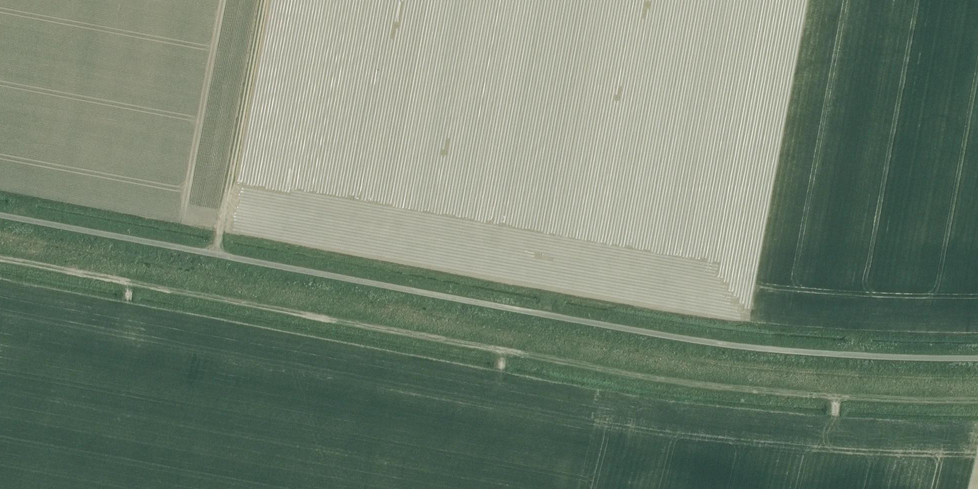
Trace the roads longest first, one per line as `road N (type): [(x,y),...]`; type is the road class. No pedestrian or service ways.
road 1 (unclassified): [(977,359),(787,354),(673,341),(0,217)]
road 2 (track): [(0,259),(671,383),(977,403)]

